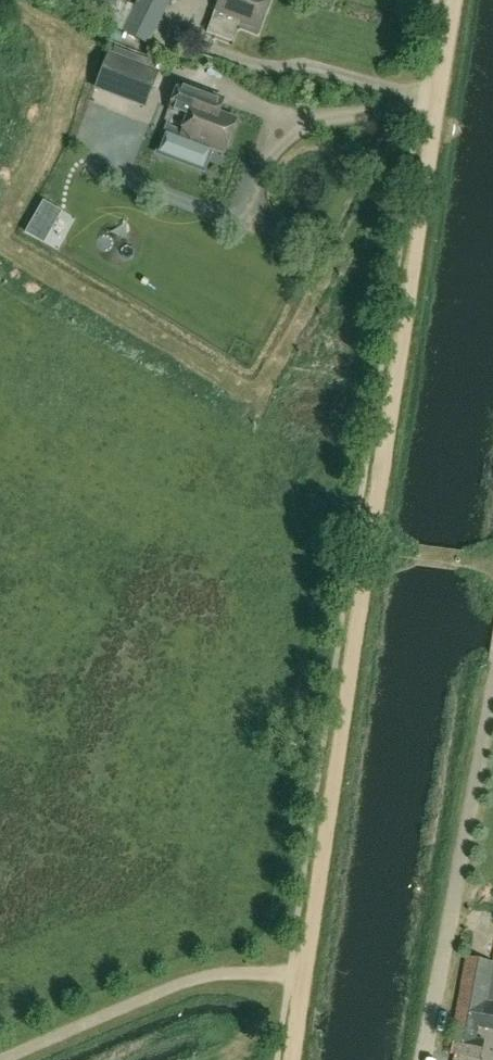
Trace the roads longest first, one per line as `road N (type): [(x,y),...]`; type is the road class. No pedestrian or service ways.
road 1 (track): [(456,0),(294,1059)]
road 2 (track): [(425,1059),(492,690)]

